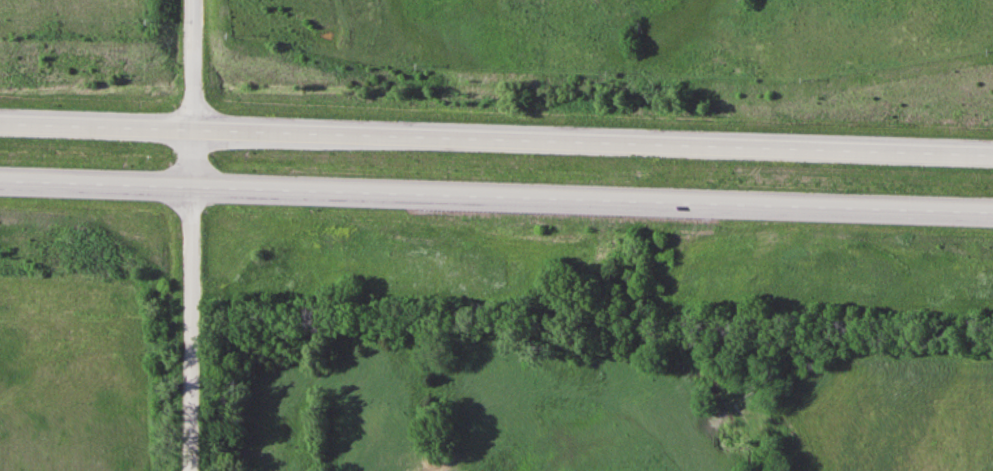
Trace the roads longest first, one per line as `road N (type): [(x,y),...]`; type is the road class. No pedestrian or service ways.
road 1 (trunk): [(0,180),(518,190),(992,212)]
road 2 (trunk): [(992,157),(0,123)]
road 3 (residential): [(191,470),(191,0)]

